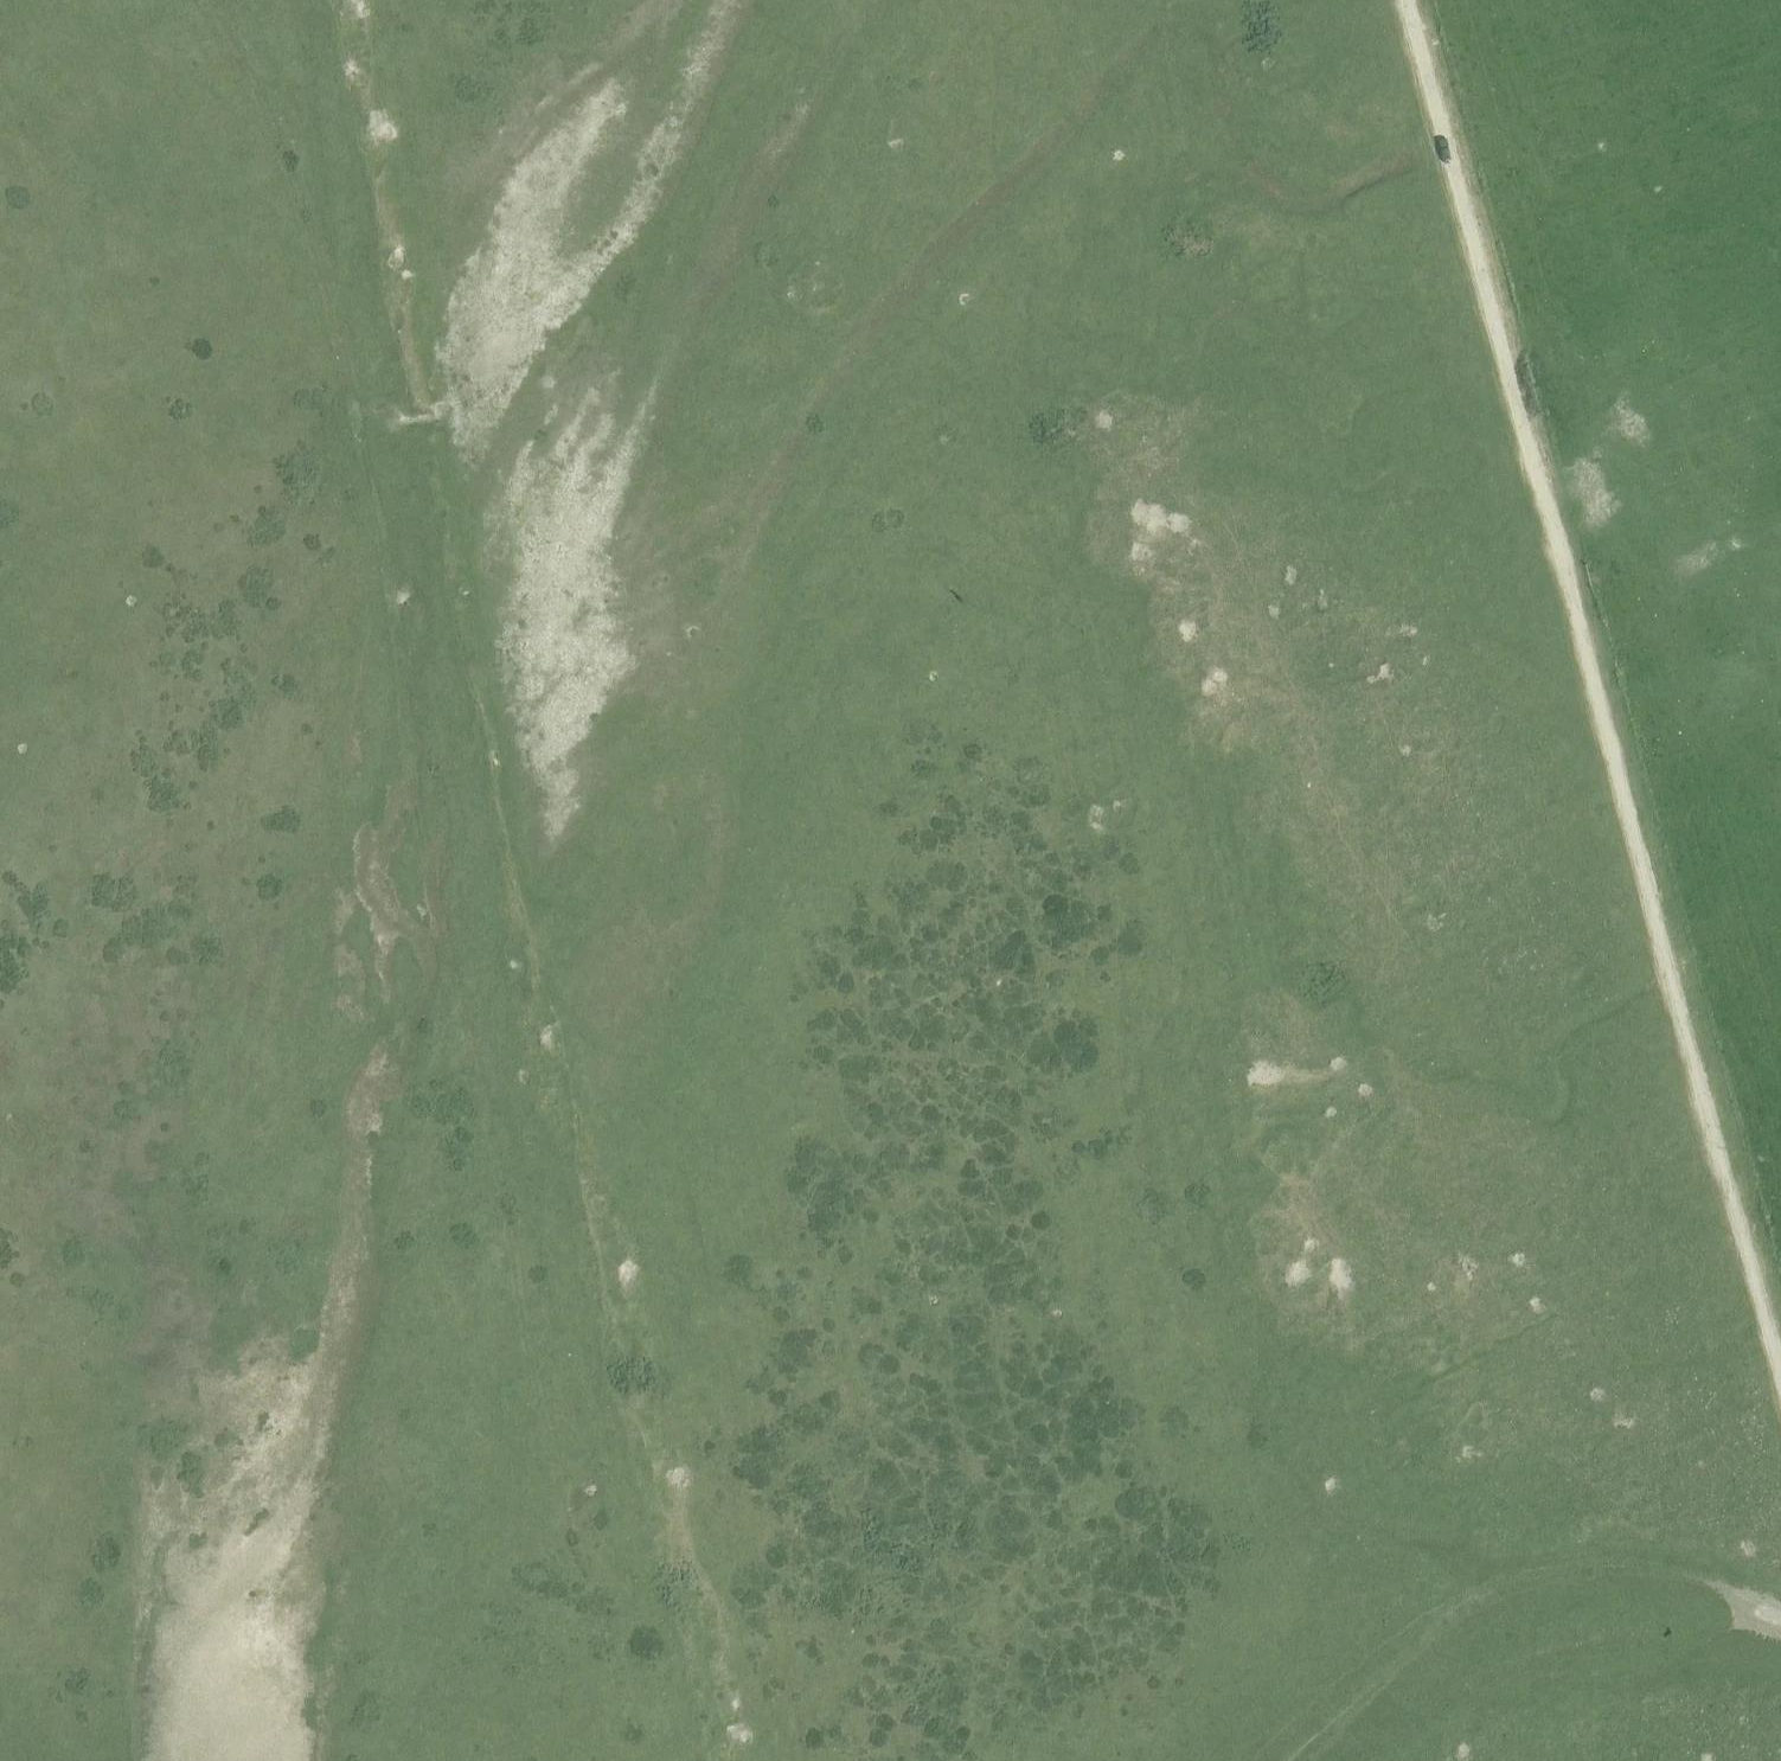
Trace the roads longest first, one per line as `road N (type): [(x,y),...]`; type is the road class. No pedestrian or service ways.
road 1 (track): [(1406,0),(1780,1384)]
road 2 (track): [(1282,1760),(1363,1674),(1498,1590),(1627,1568),(1780,1628)]

